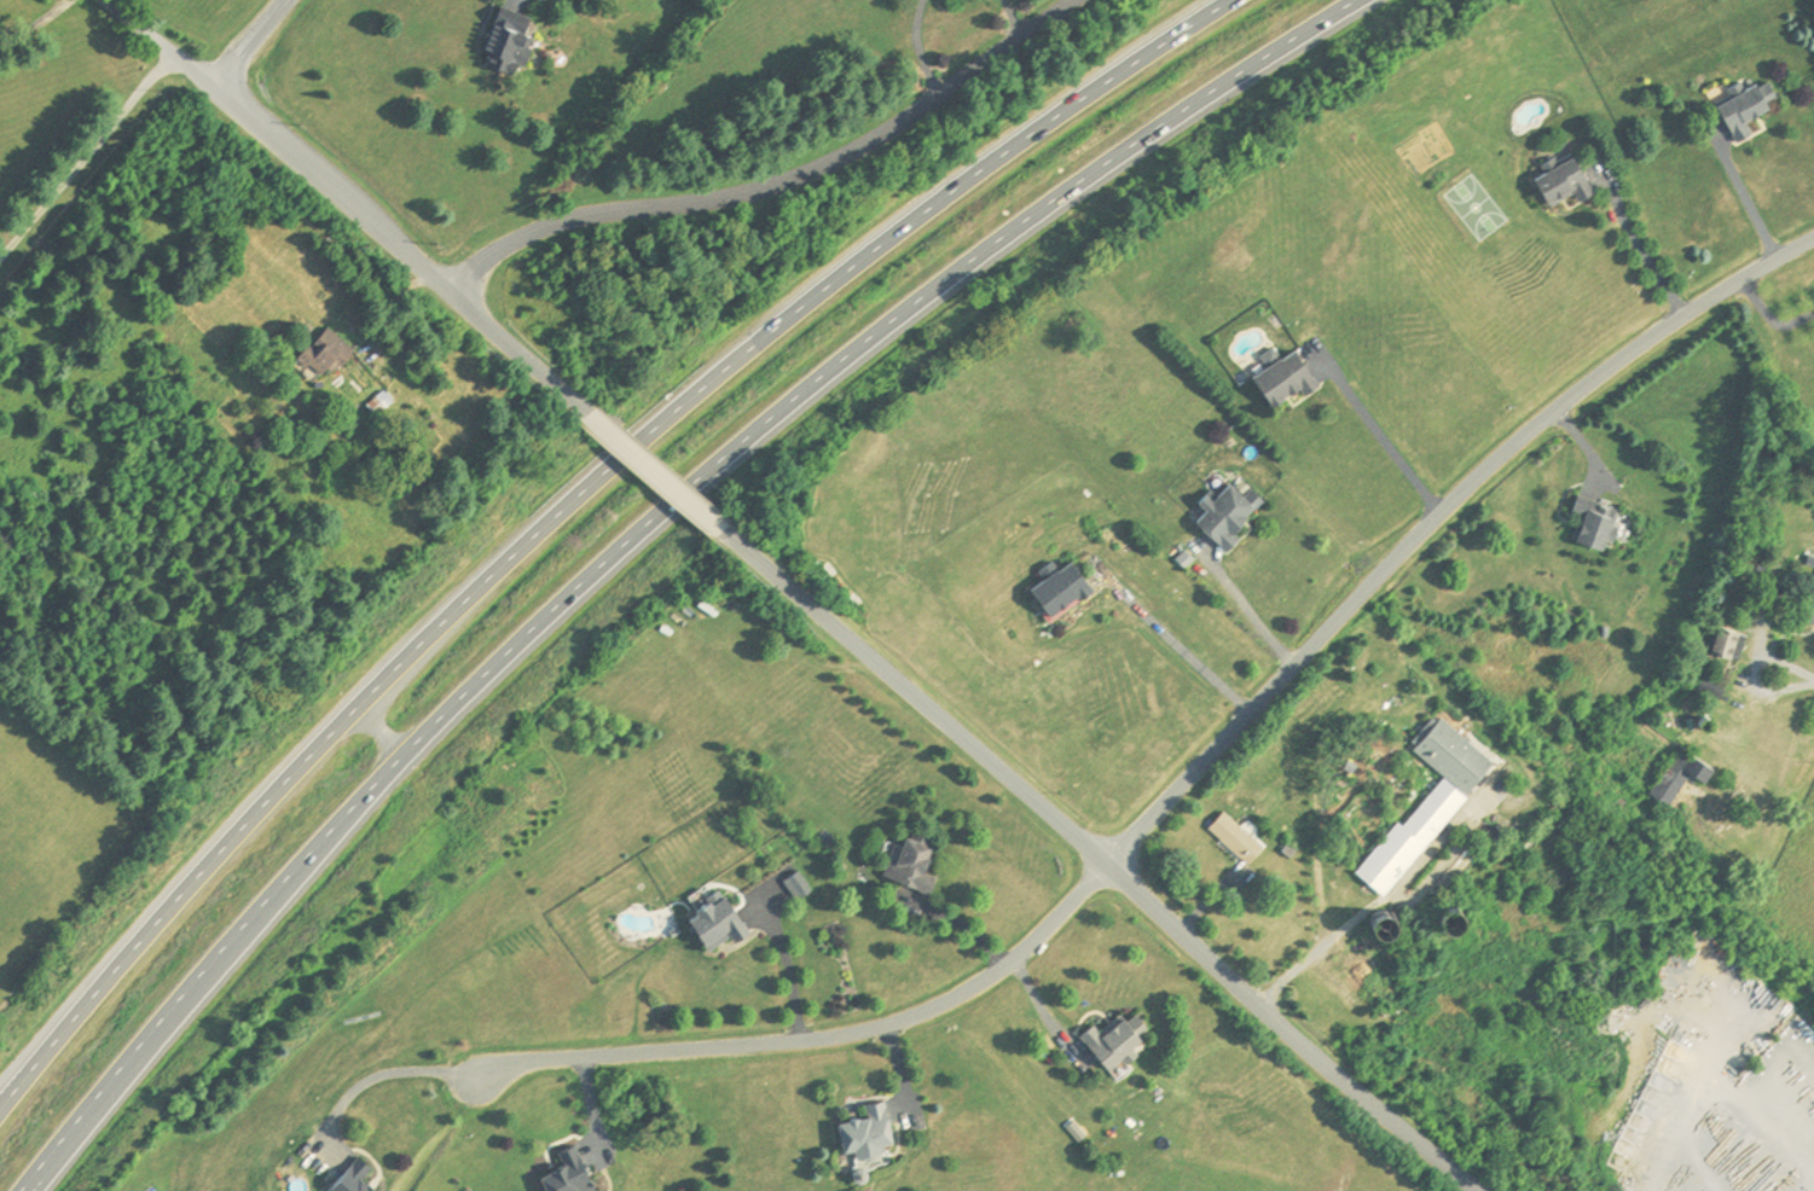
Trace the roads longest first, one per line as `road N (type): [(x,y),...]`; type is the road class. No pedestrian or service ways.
road 1 (motorway): [(25,1190),(454,701),(636,530),(1051,197),(1346,0)]
road 2 (motorway): [(1231,0),(819,292),(603,470),(410,653),(201,873),(0,1111)]
road 3 (tertiary): [(1475,1190),(1235,993),(934,708),(725,531)]
road 4 (residential): [(1106,866),(1547,425),(1681,325),(1813,246)]
road 5 (residential): [(1077,0),(816,170),(692,205),(568,220),(505,249),(456,295)]
road 6 (residential): [(1106,866),(1014,958),(898,1018),(817,1038),(466,1062)]
road 7 (tertiary): [(590,414),(105,0)]
road 8 (tertiary): [(725,531),(590,414)]

